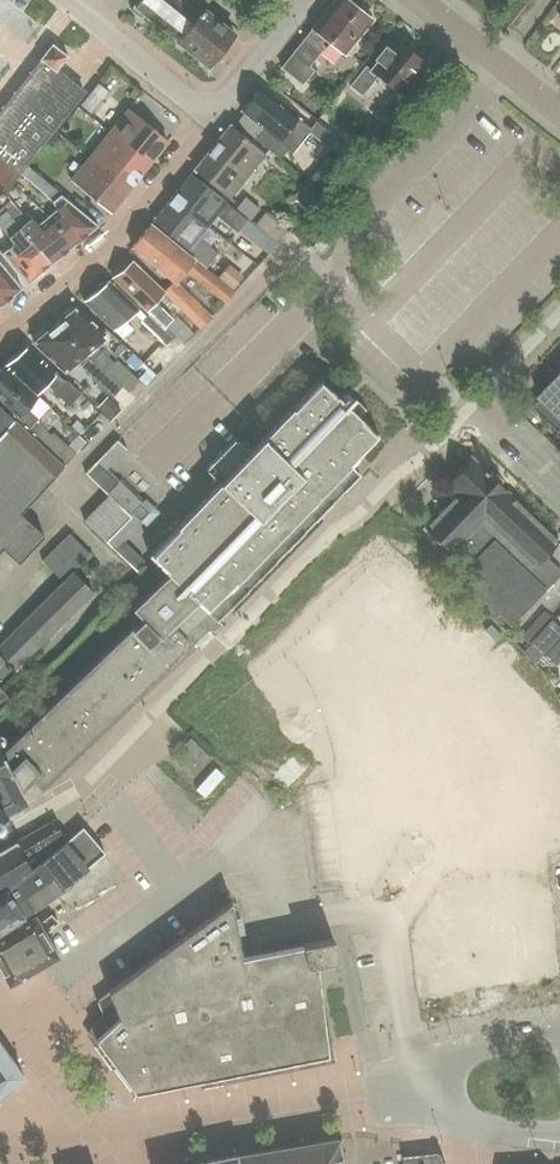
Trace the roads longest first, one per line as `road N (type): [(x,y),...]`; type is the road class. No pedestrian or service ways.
road 1 (residential): [(88,782),(329,531),(483,395)]
road 2 (residential): [(559,1038),(479,1051),(413,1085),(480,1129),(559,1136)]
road 3 (unclassified): [(0,334),(120,235),(208,120)]
road 4 (residential): [(61,0),(208,120)]
road 5 (residential): [(559,115),(418,0)]
road 6 (unclassified): [(208,120),(301,0)]

